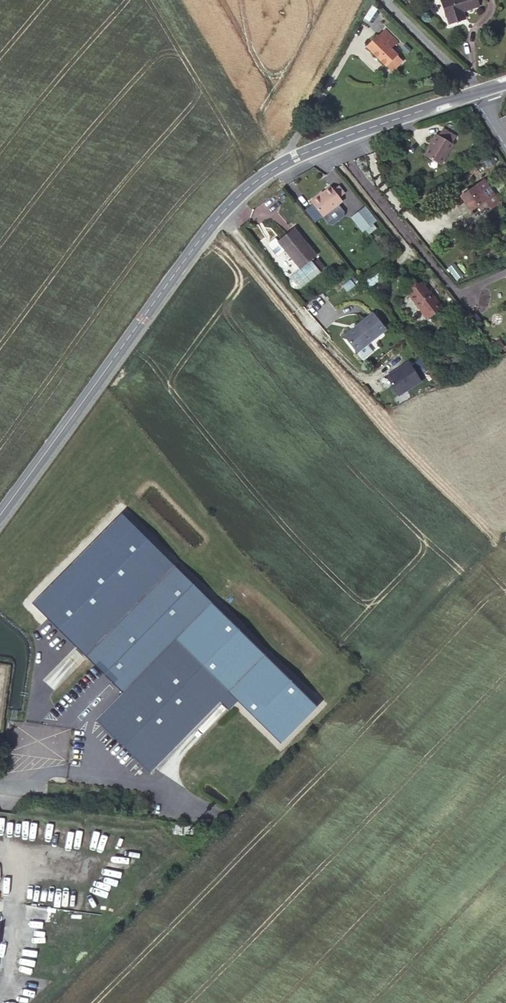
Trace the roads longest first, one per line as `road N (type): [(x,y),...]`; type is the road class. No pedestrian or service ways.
road 1 (tertiary): [(480,92),(291,157),(244,189),(0,514)]
road 2 (residential): [(387,0),(480,92)]

